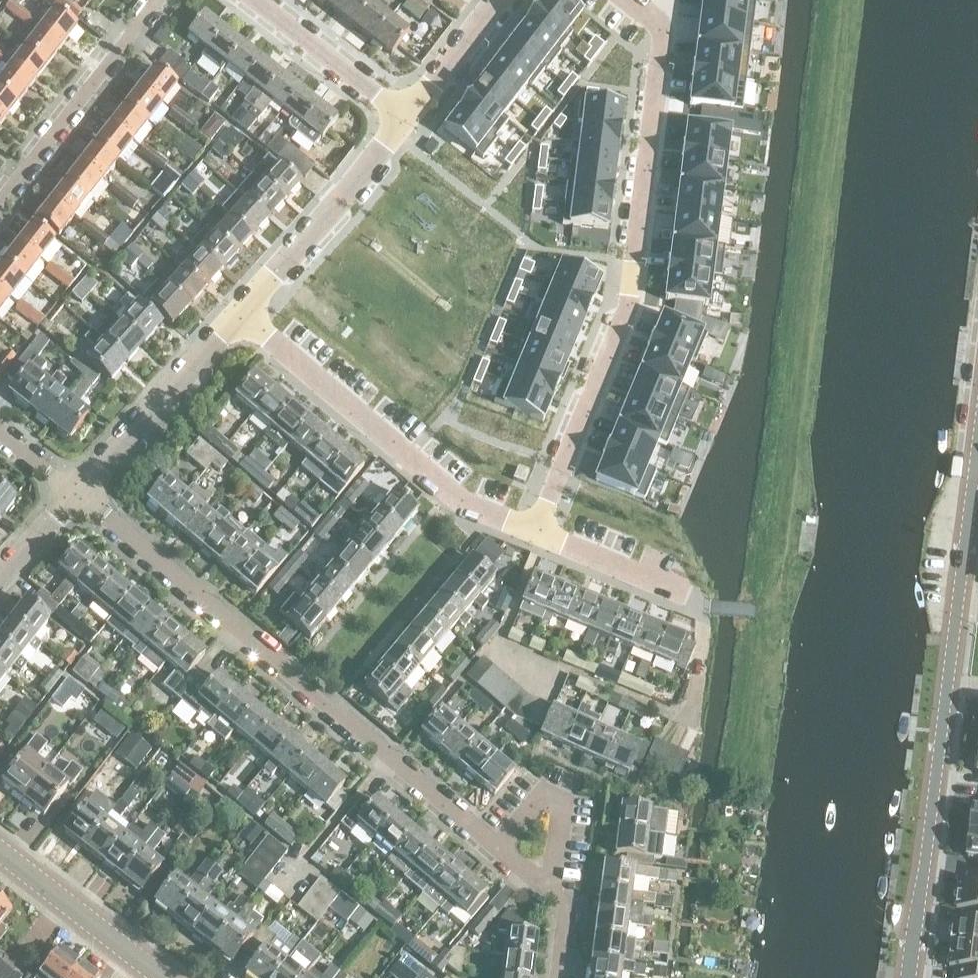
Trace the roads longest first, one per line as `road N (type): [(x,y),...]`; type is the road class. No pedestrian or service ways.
road 1 (residential): [(627,0),(660,24),(661,44),(627,311),(537,532)]
road 2 (residential): [(496,846),(77,493)]
road 3 (tertiary): [(910,977),(977,441)]
road 4 (residential): [(537,532),(463,504),(242,313)]
road 5 (residential): [(689,718),(705,621),(694,593),(537,532)]
road 6 (residential): [(242,313),(407,117)]
road 7 (residential): [(0,199),(161,0)]
road 8 (residential): [(77,493),(242,313)]
road 9 (secondary): [(0,850),(163,977)]
road 10 (residential): [(407,117),(244,0)]
road 11 (residential): [(496,846),(542,791),(563,799),(548,889)]
road 12 (residential): [(407,117),(498,0)]

